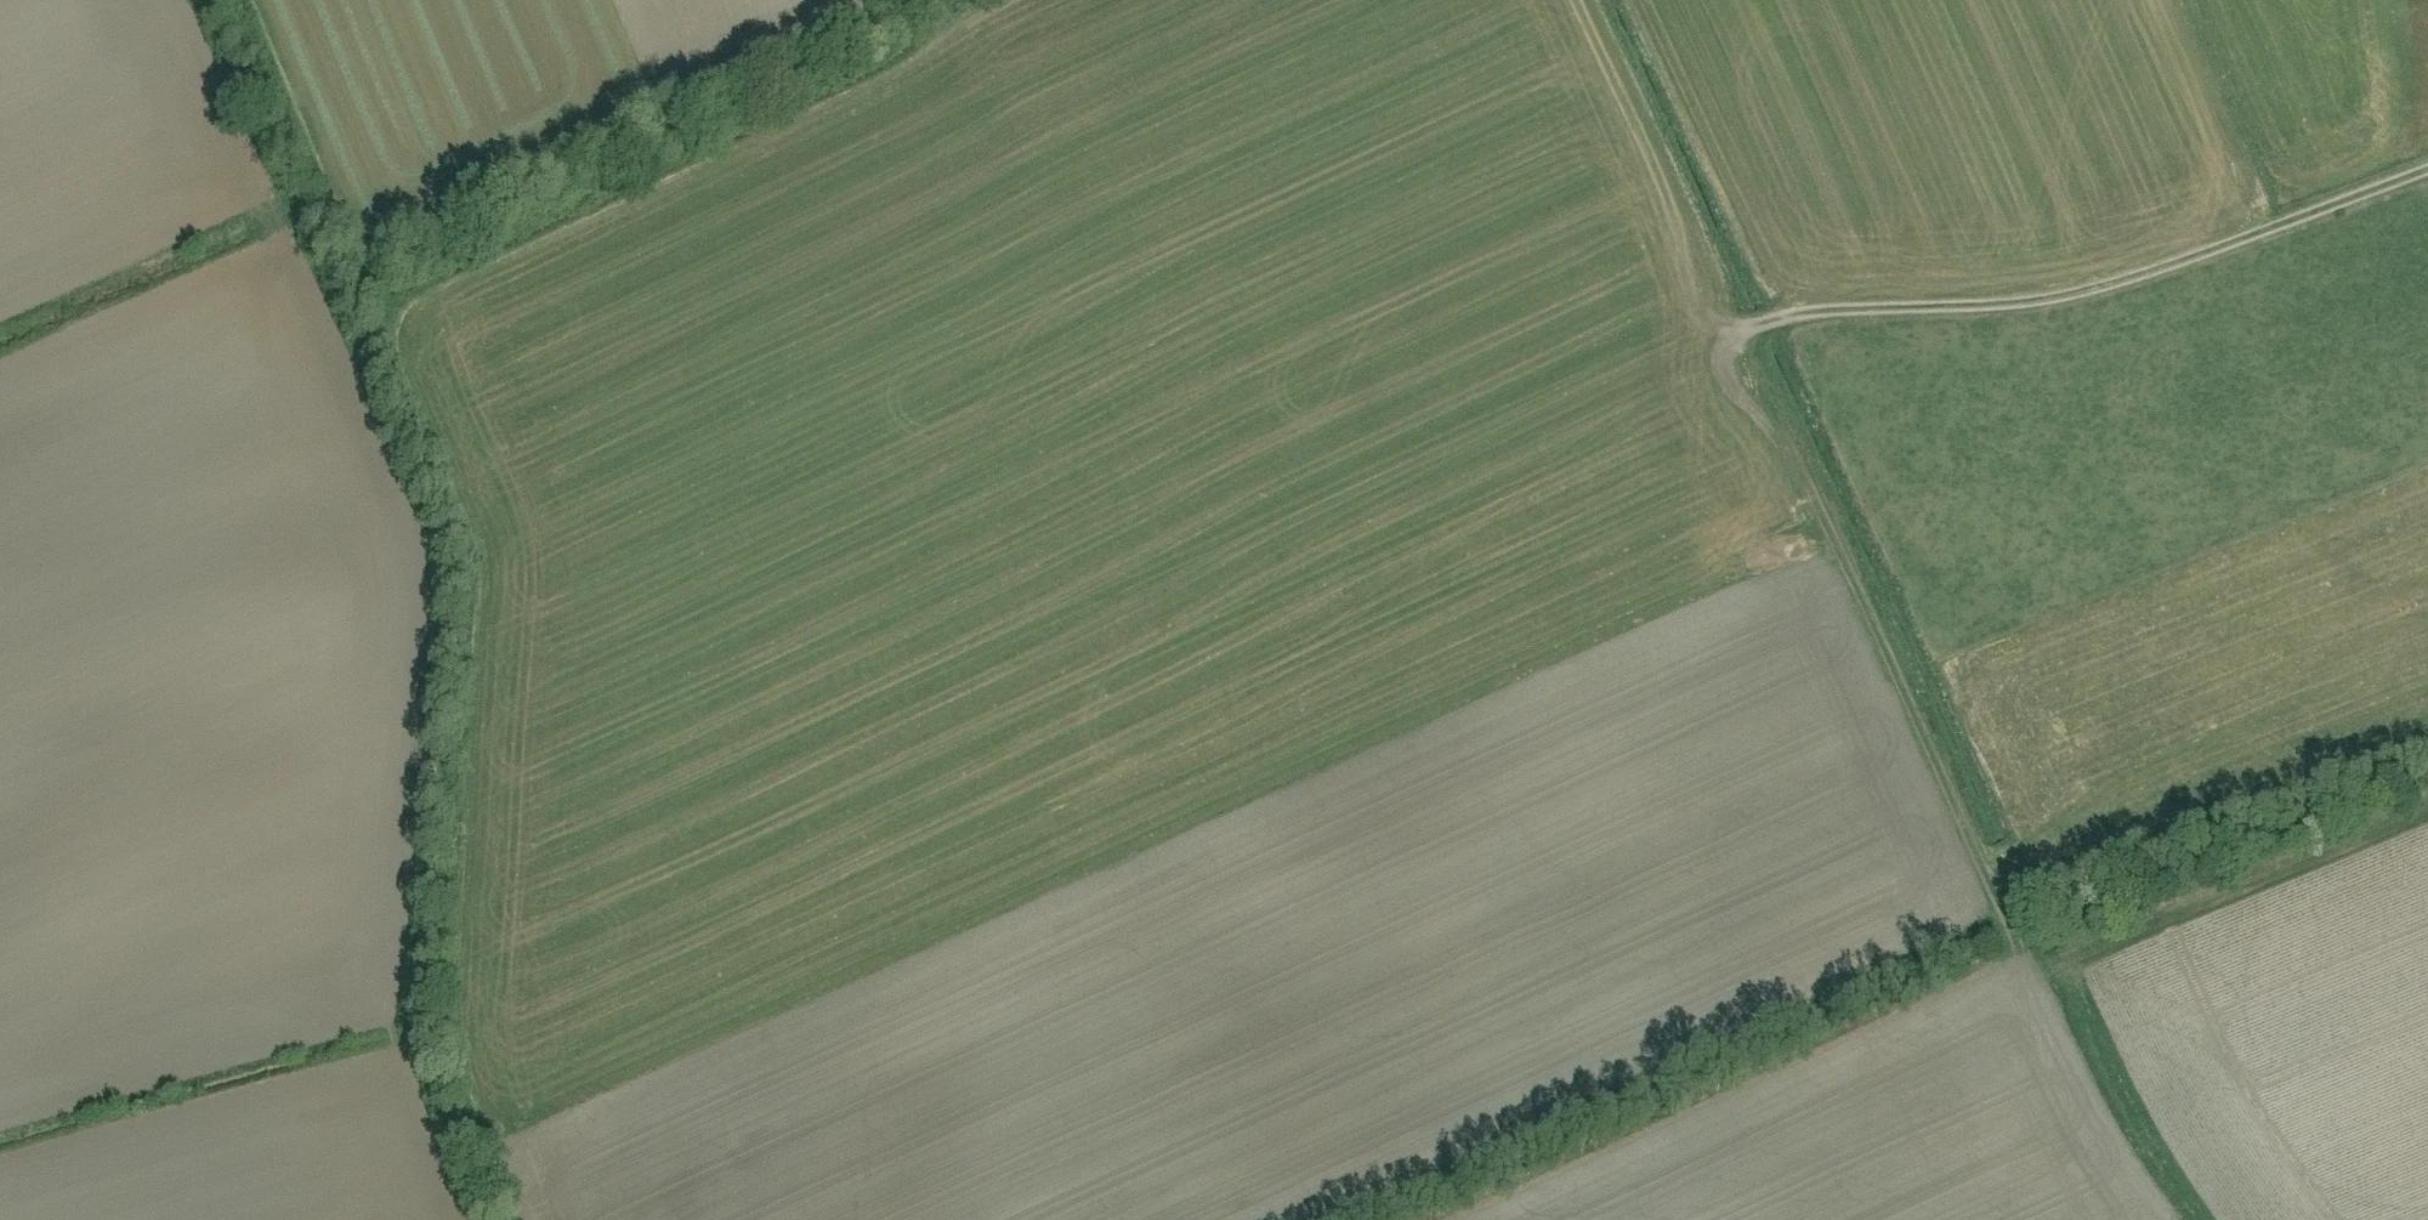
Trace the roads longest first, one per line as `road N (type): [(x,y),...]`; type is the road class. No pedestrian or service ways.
road 1 (track): [(2427,167),(2056,302),(1722,334)]
road 2 (track): [(2427,816),(2028,974)]

